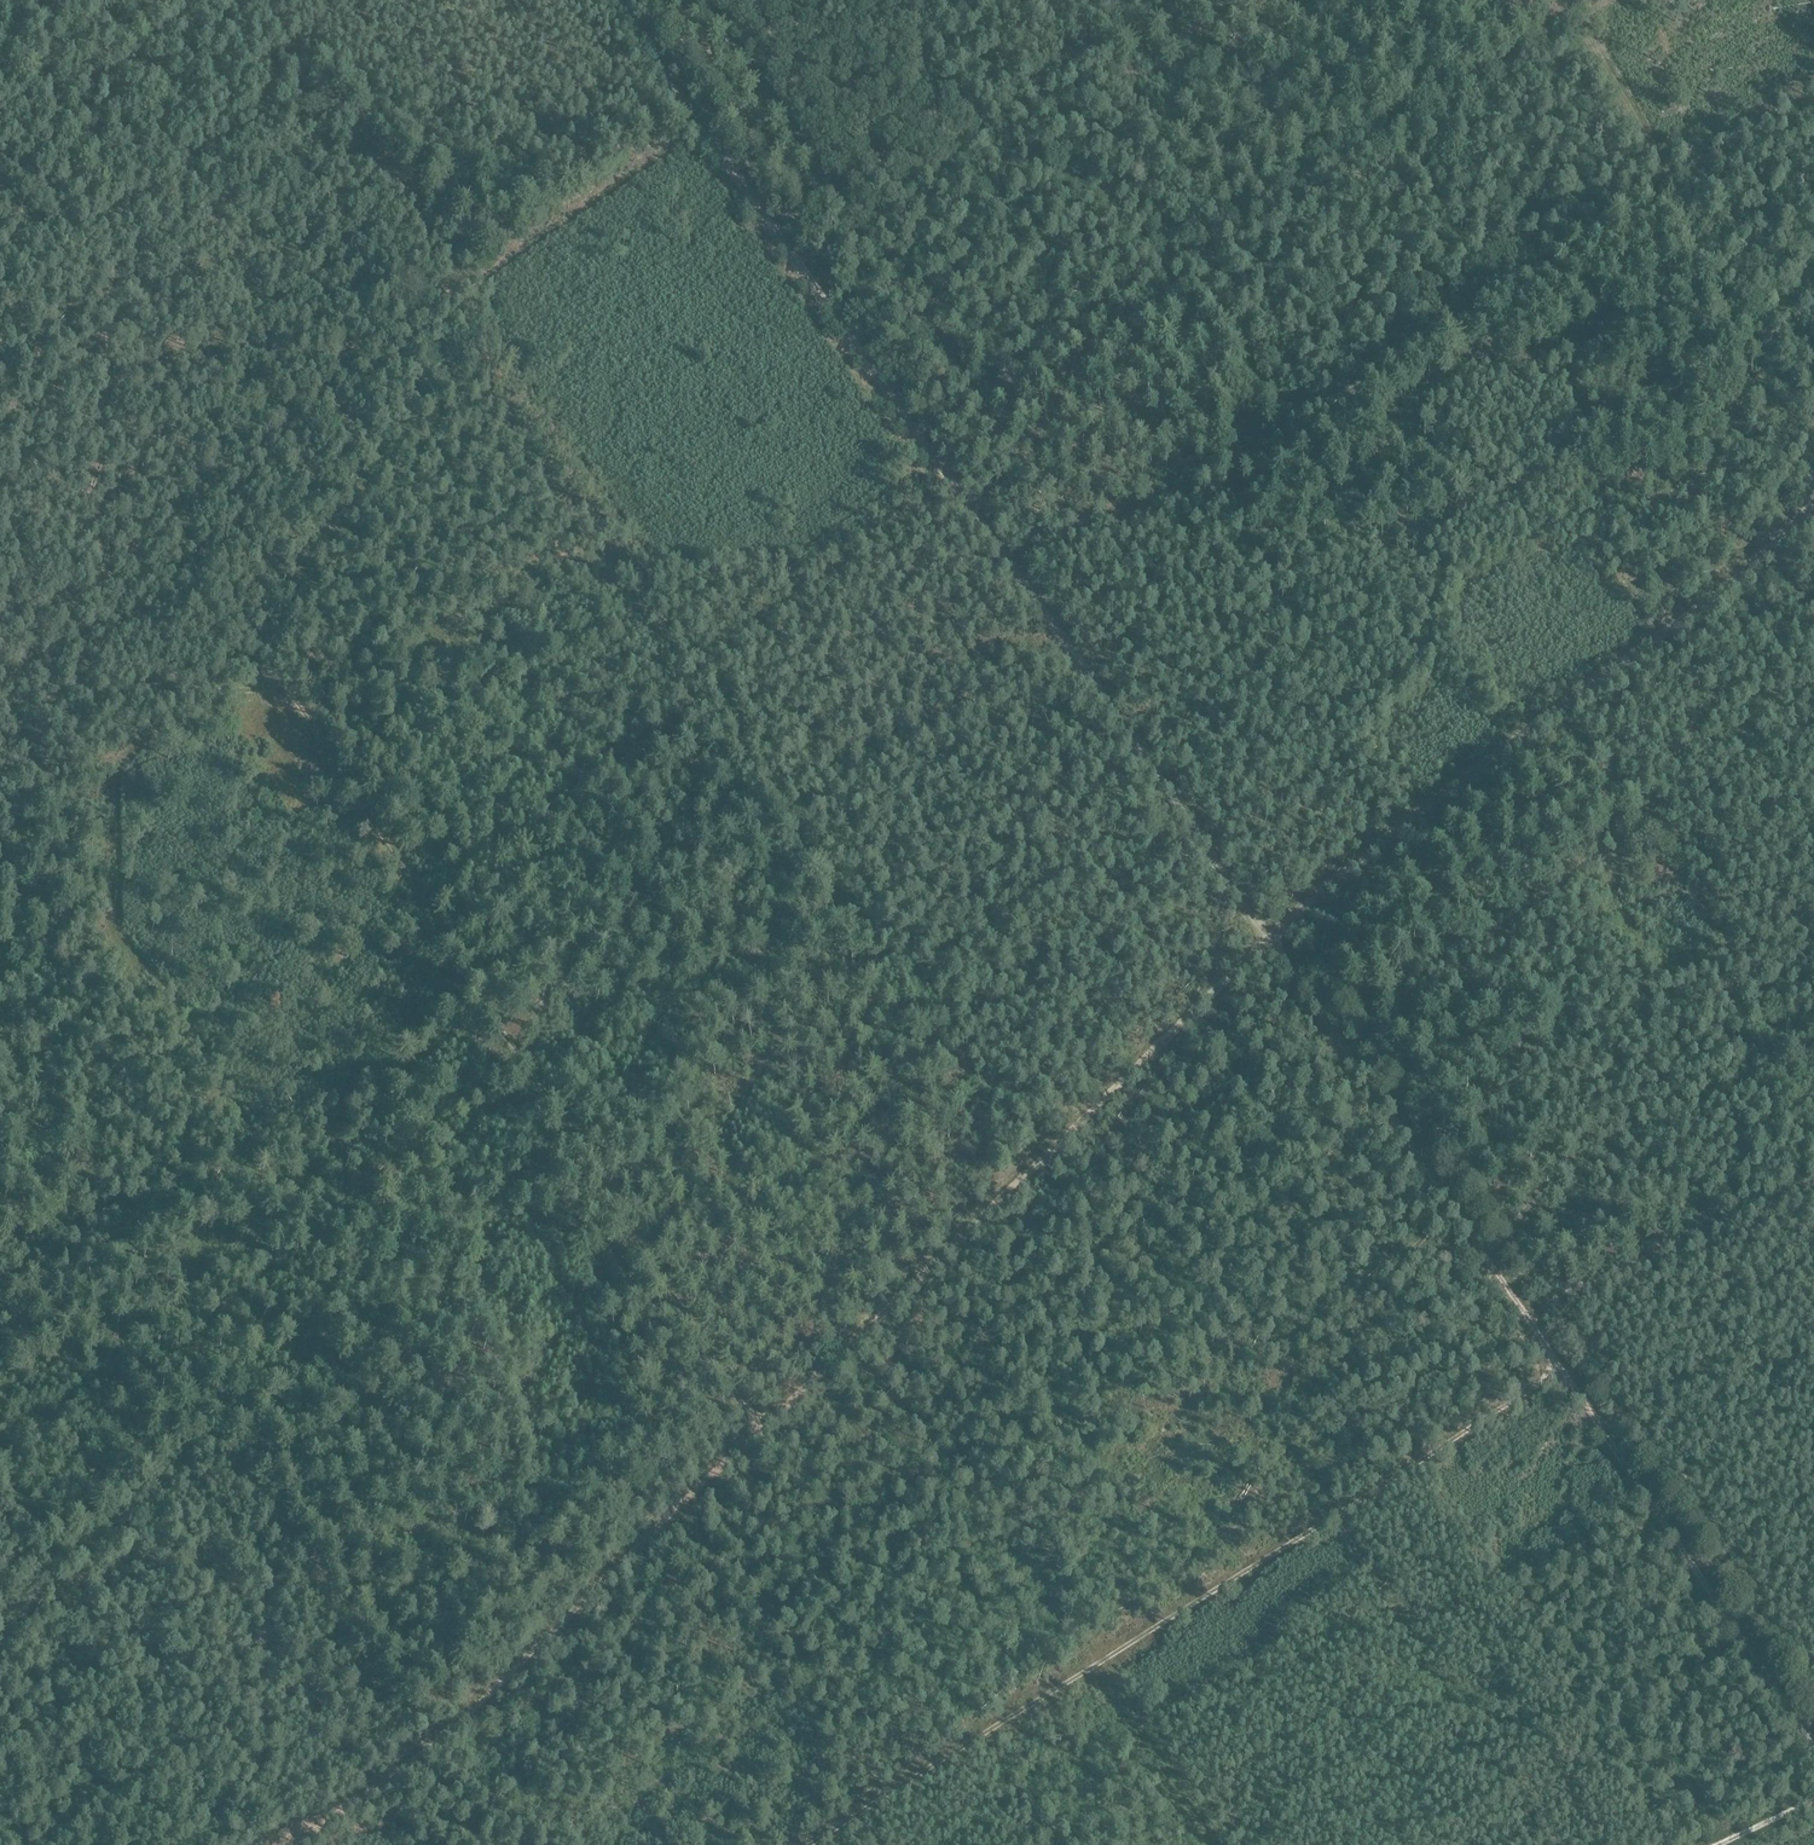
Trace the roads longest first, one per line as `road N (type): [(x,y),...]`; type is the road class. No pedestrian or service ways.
road 1 (track): [(1797,1724),(1277,949),(608,0)]
road 2 (track): [(1812,502),(1712,596),(1421,809),(1265,937),(469,1711),(410,1764),(276,1844)]
road 3 (track): [(18,0),(14,45),(23,62),(76,146),(132,203),(104,305),(101,447),(91,492),(143,580),(146,629),(161,662),(194,691),(260,681),(315,743),(402,865),(434,928),(761,1430)]
road 4 (track): [(1650,201),(1459,328),(1207,477),(1124,522),(1088,527),(1070,519),(1027,472),(704,0)]
road 5 (track): [(809,1844),(1561,1371)]
road 6 (track): [(0,1329),(491,1018)]
road 7 (track): [(1527,1317),(1607,1273),(1813,1186)]
road 8 (track): [(1672,186),(1564,0)]
road 9 (track): [(1813,92),(1672,186)]

